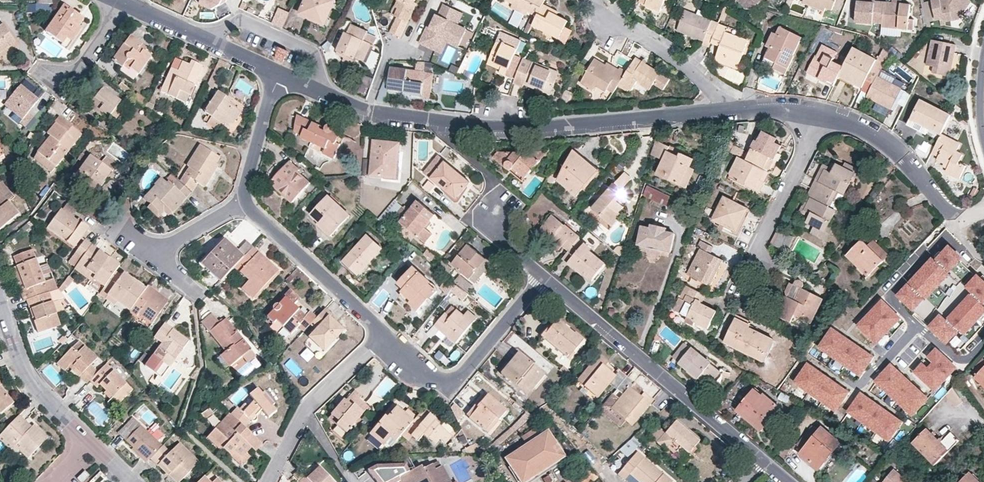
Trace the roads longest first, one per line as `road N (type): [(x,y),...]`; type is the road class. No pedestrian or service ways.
road 1 (residential): [(275,74),(359,111),(475,127),(736,111)]
road 2 (residential): [(543,276),(789,481)]
road 3 (residential): [(385,334),(431,377),(456,376),(543,276)]
road 4 (residential): [(820,113),(884,140),(958,219),(983,209)]
road 5 (residential): [(242,202),(385,334)]
road 6 (residential): [(269,481),(305,411),(385,334)]
road 7 (residential): [(753,283),(757,248),(820,113)]
road 8 (residential): [(592,0),(736,111)]
road 9 (residential): [(122,1),(275,74)]
road 10 (residential): [(90,442),(32,386),(0,306)]
road 11 (residential): [(275,74),(242,202)]

